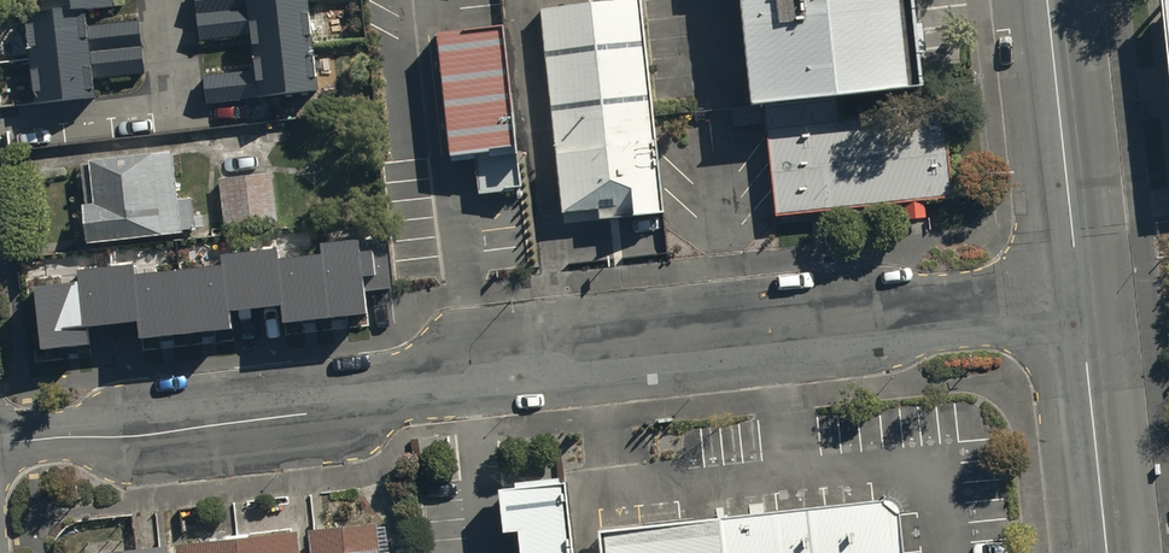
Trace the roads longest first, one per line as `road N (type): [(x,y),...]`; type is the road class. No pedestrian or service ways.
road 1 (residential): [(0,441),(357,407),(467,366),(1079,295)]
road 2 (tertiary): [(1047,0),(1079,295)]
road 3 (tertiary): [(1079,295),(1107,552)]

